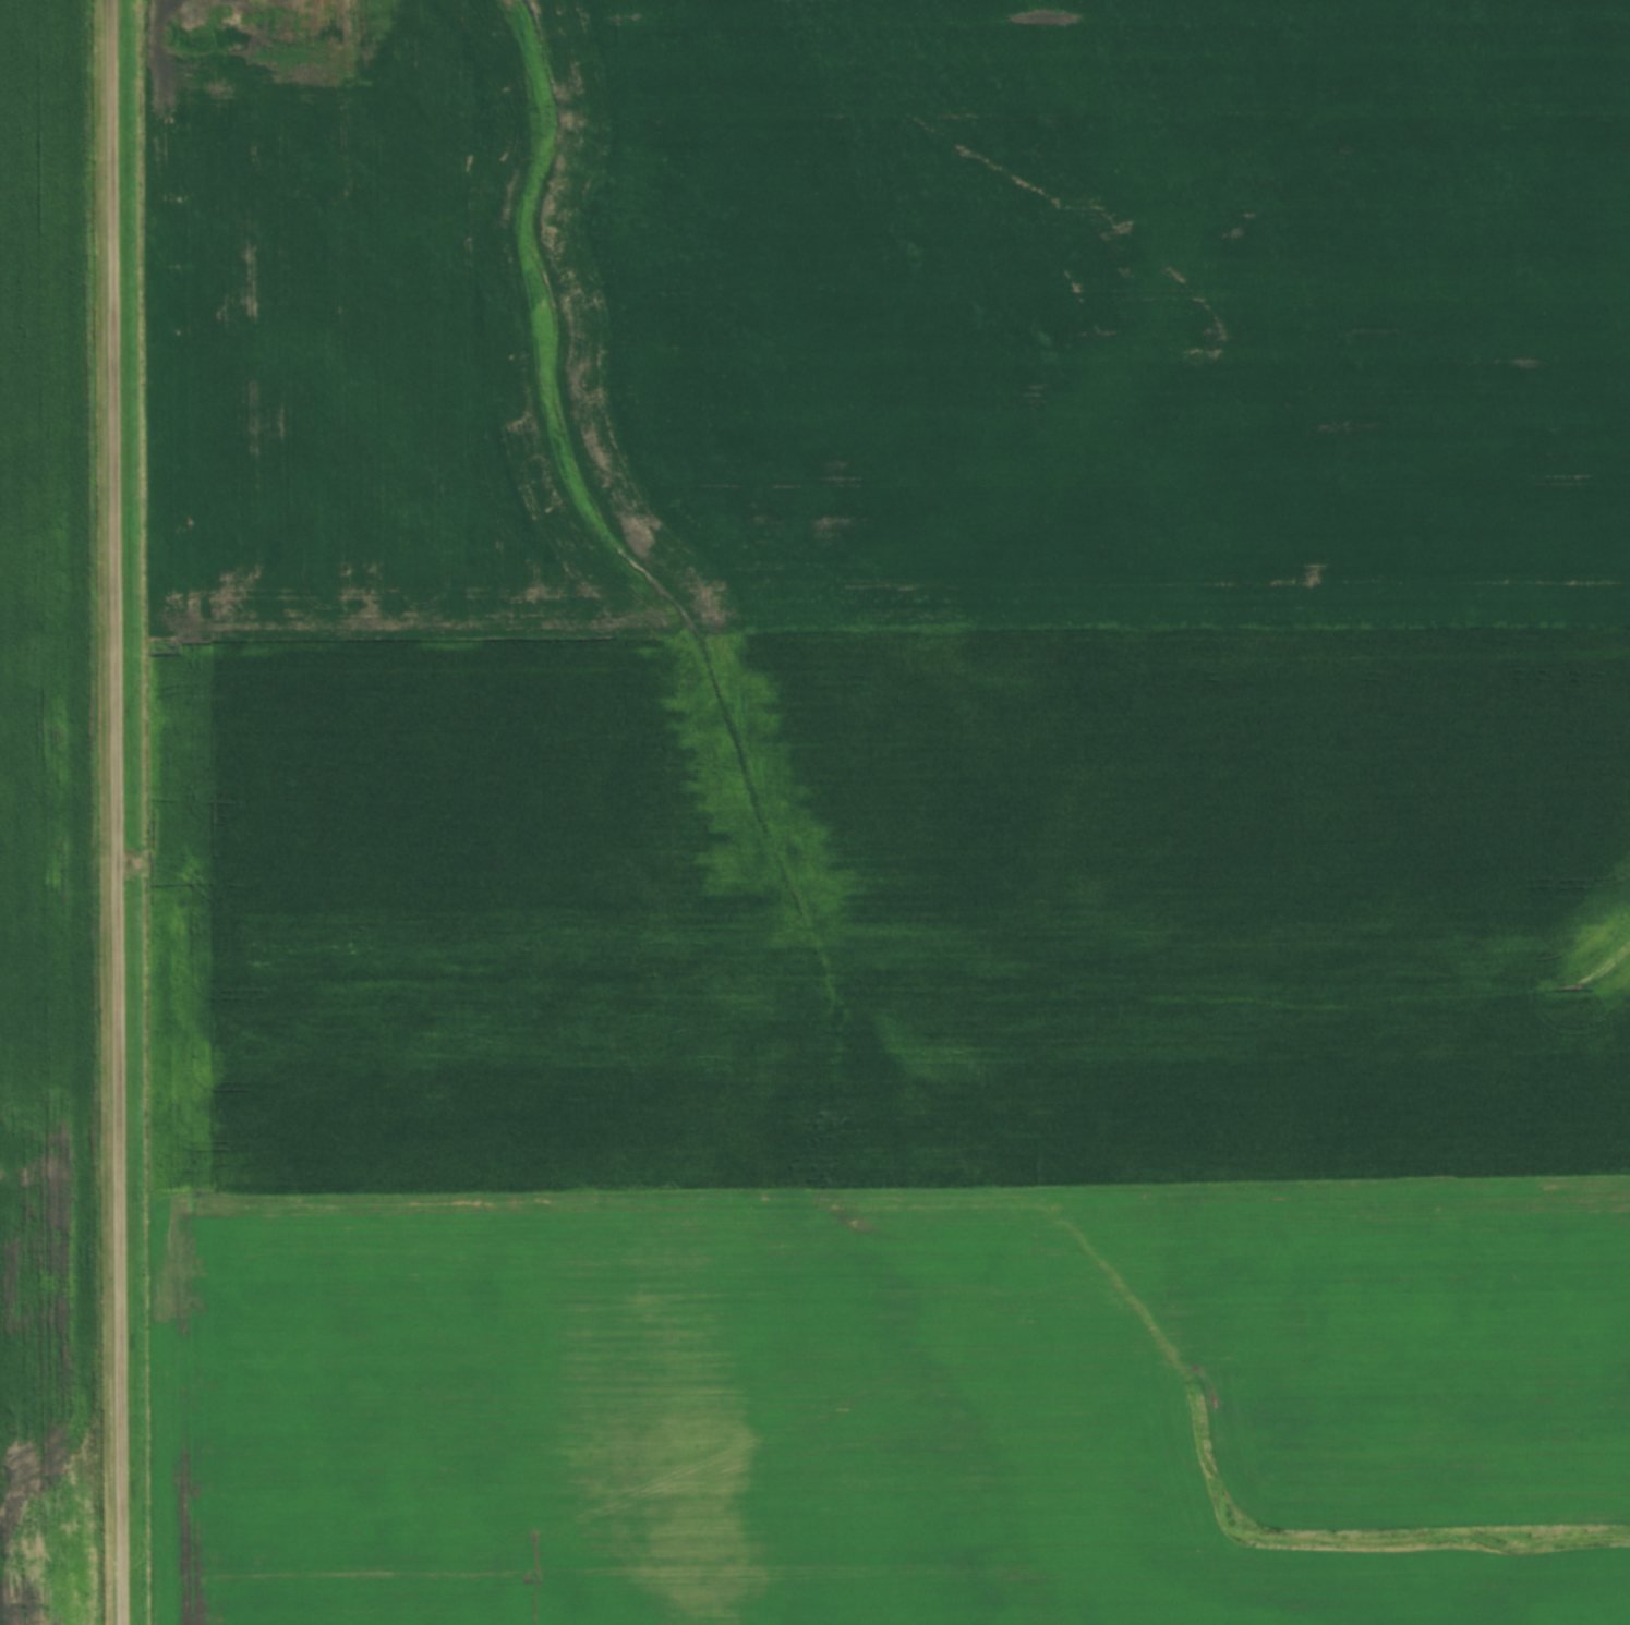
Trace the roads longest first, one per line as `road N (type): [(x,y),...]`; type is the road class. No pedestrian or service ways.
road 1 (residential): [(118,1624),(109,0)]

